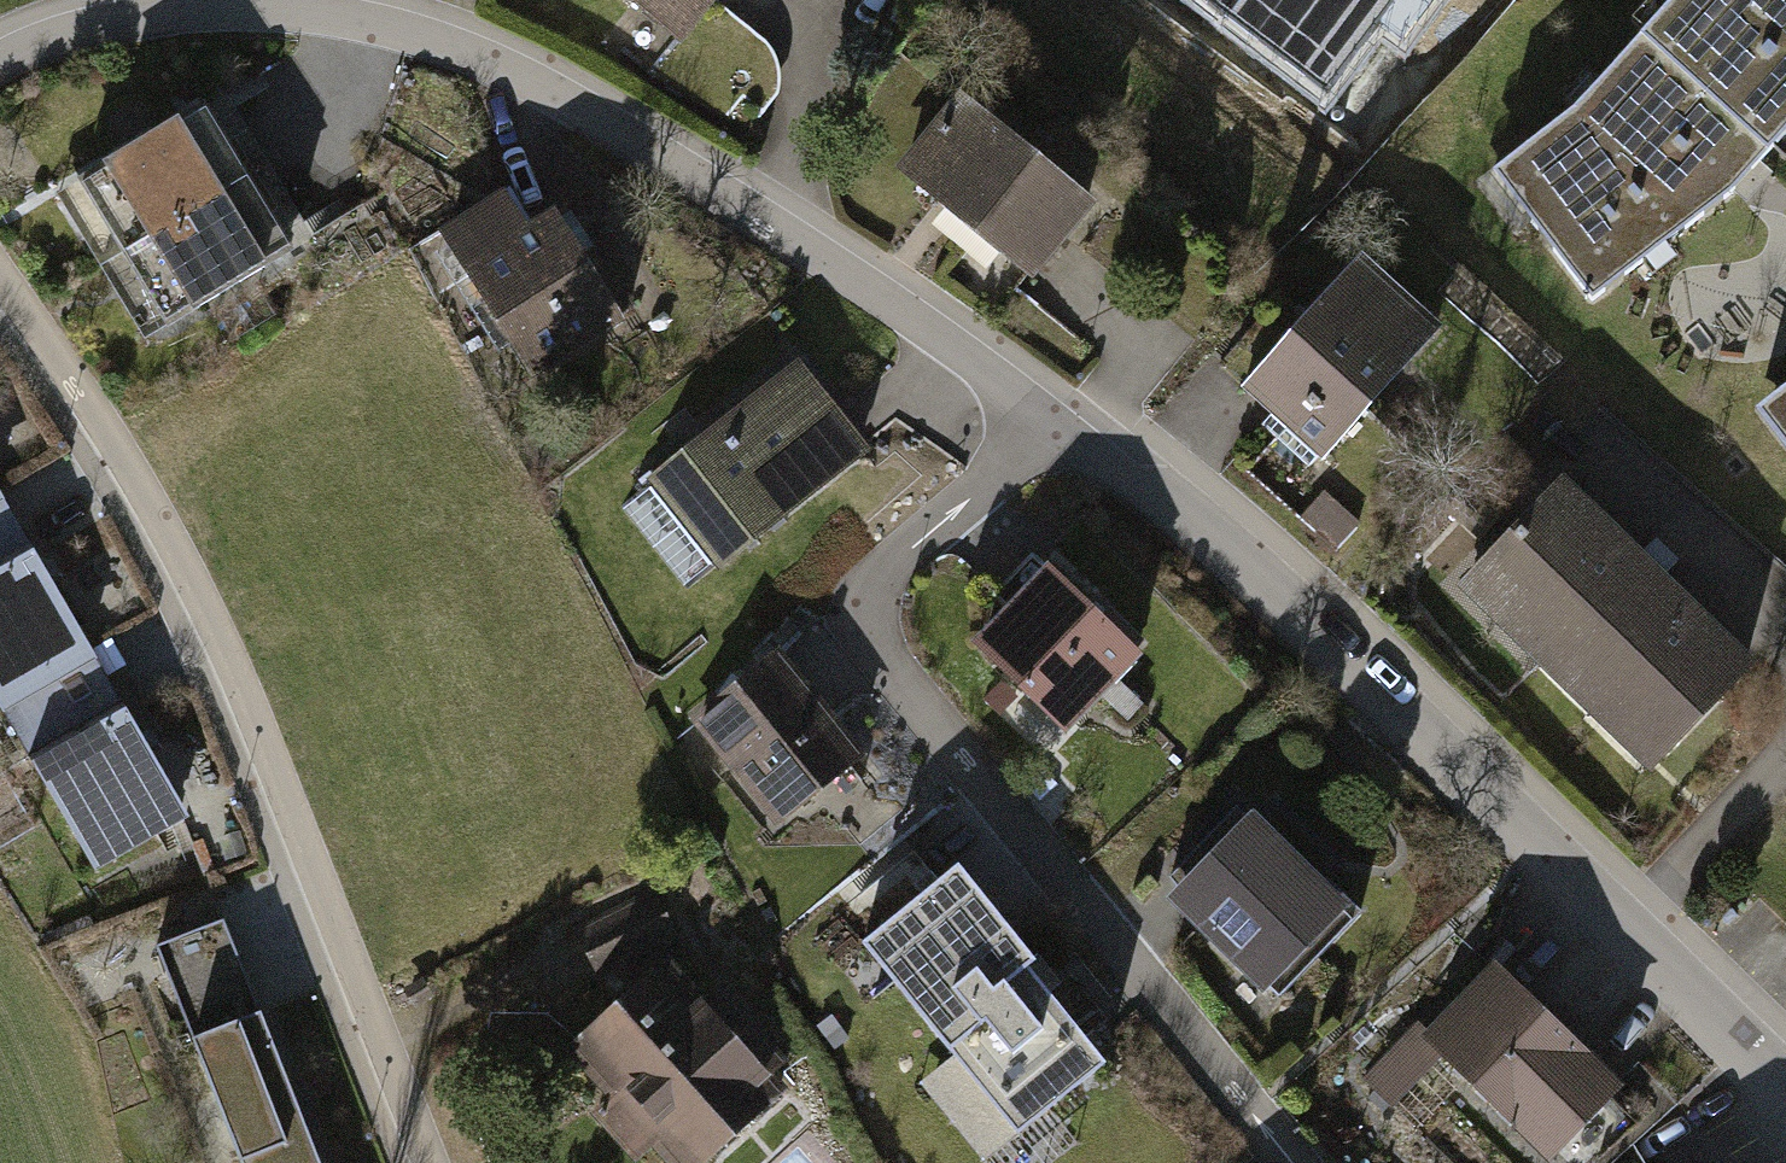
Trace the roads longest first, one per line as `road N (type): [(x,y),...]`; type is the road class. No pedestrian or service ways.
road 1 (residential): [(0,60),(90,22),(199,12),(323,11),(476,48),(746,206),(1044,415)]
road 2 (residential): [(1044,415),(1289,613),(1785,1091)]
road 3 (residential): [(428,1162),(244,693),(158,518),(0,274)]
road 4 (residential): [(1289,1162),(857,617),(1000,485),(1044,415)]

